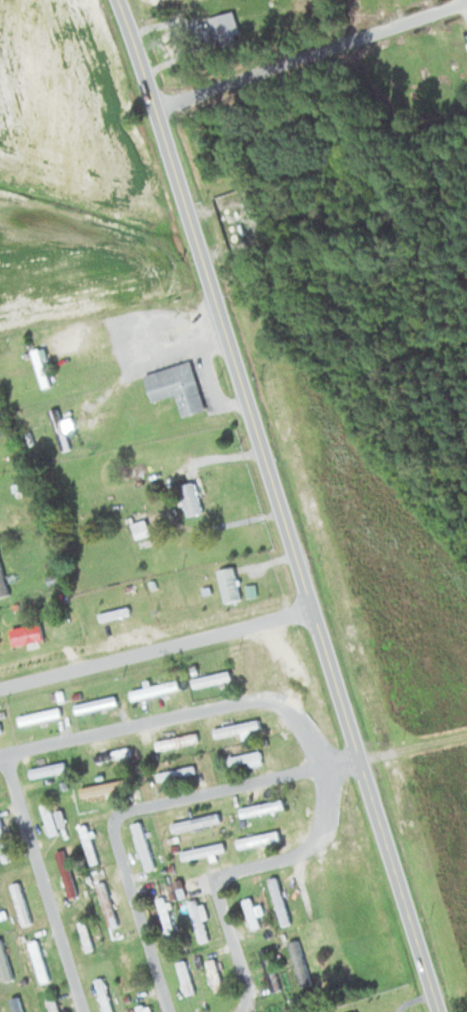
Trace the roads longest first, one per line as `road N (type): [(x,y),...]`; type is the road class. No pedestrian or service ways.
road 1 (secondary): [(116,0),(236,353),(309,611),(440,1011)]
road 2 (residential): [(3,754),(266,698),(310,733),(327,771)]
road 3 (residential): [(159,128),(466,12)]
road 4 (residential): [(0,687),(309,611)]
road 5 (residential): [(83,1011),(3,754)]
road 6 (residential): [(356,759),(126,808),(111,819)]
road 7 (residential): [(168,1011),(111,819)]
road 8 (residential): [(215,881),(306,856),(327,820),(327,771)]
road 9 (residential): [(239,1011),(243,972),(215,881)]

